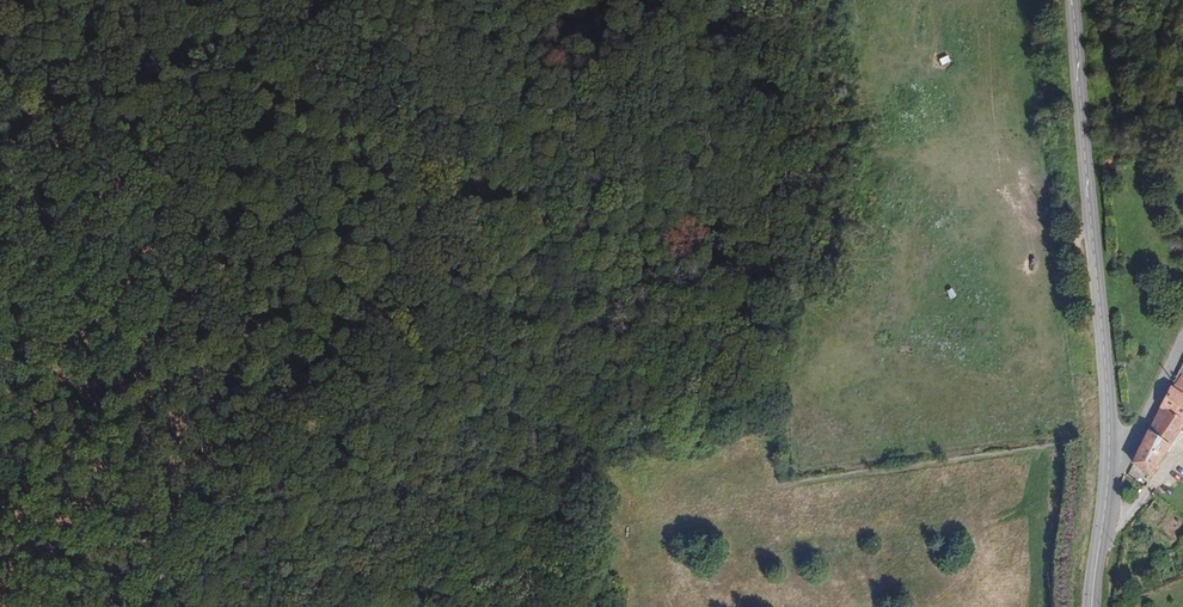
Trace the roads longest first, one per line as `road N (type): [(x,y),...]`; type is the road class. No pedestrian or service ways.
road 1 (track): [(126,606),(388,347),(458,198)]
road 2 (tertiary): [(1111,458),(1070,0)]
road 3 (track): [(458,198),(443,161),(302,0)]
road 4 (tertiary): [(1092,606),(1111,458)]
road 5 (residential): [(1111,458),(1134,448),(1182,336)]

